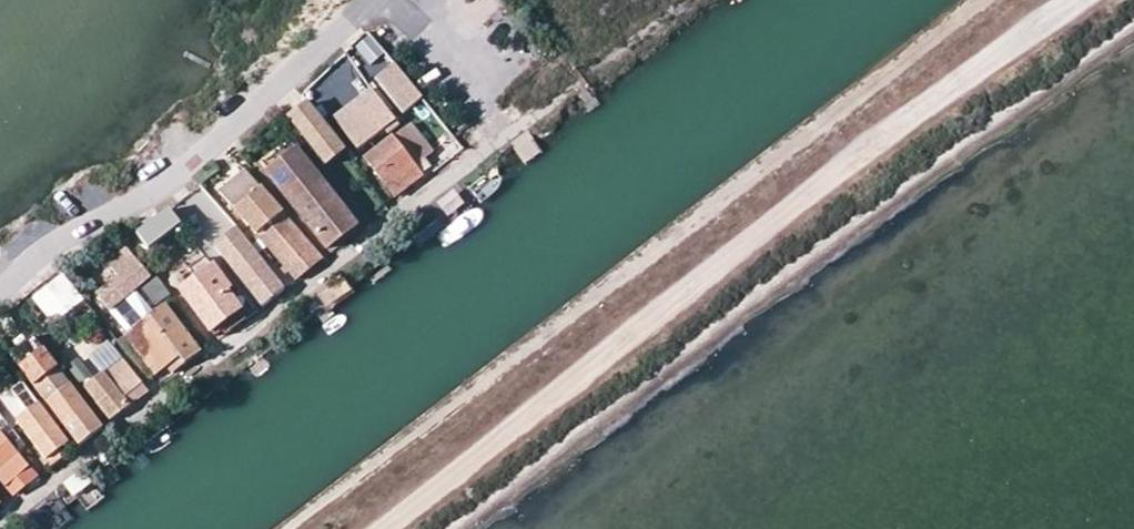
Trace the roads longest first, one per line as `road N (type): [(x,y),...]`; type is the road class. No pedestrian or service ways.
road 1 (track): [(999,43),(384,528)]
road 2 (residential): [(0,287),(40,252),(162,191),(372,0)]

